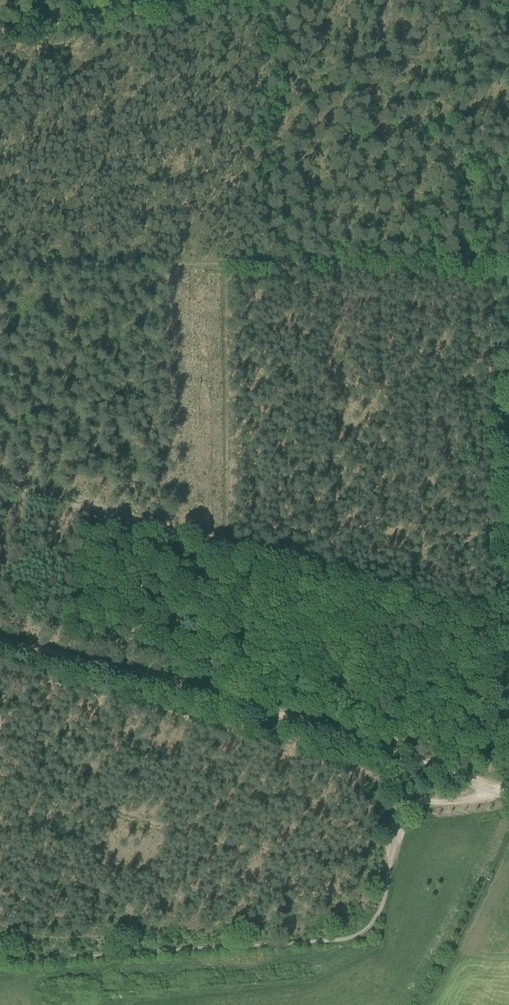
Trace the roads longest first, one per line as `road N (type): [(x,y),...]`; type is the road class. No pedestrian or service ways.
road 1 (track): [(0,960),(176,940),(372,940),(400,806),(505,796)]
road 2 (track): [(0,641),(257,703),(508,791)]
road 3 (track): [(508,517),(494,428),(508,376)]

